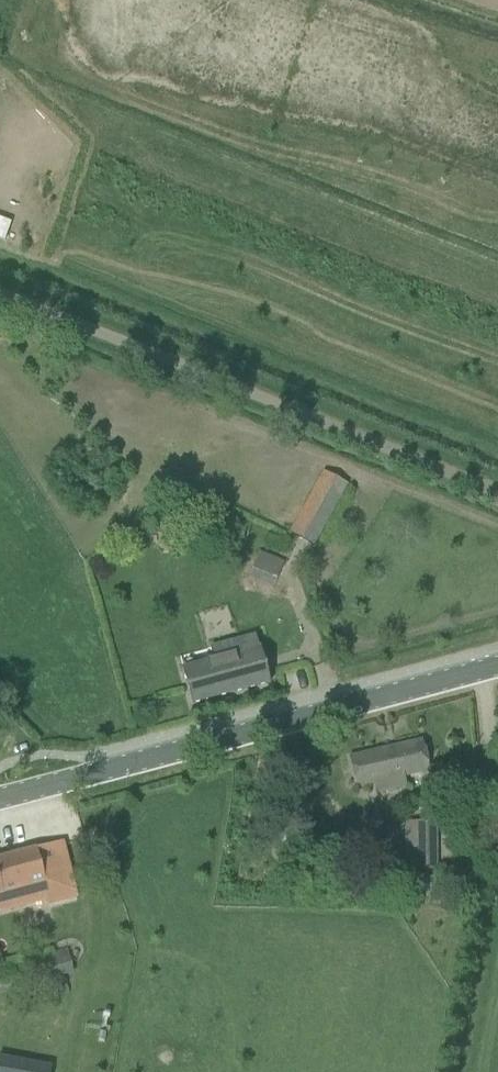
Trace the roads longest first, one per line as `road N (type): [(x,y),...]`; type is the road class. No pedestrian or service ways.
road 1 (unclassified): [(497,494),(0,295)]
road 2 (tertiary): [(0,798),(497,666)]

